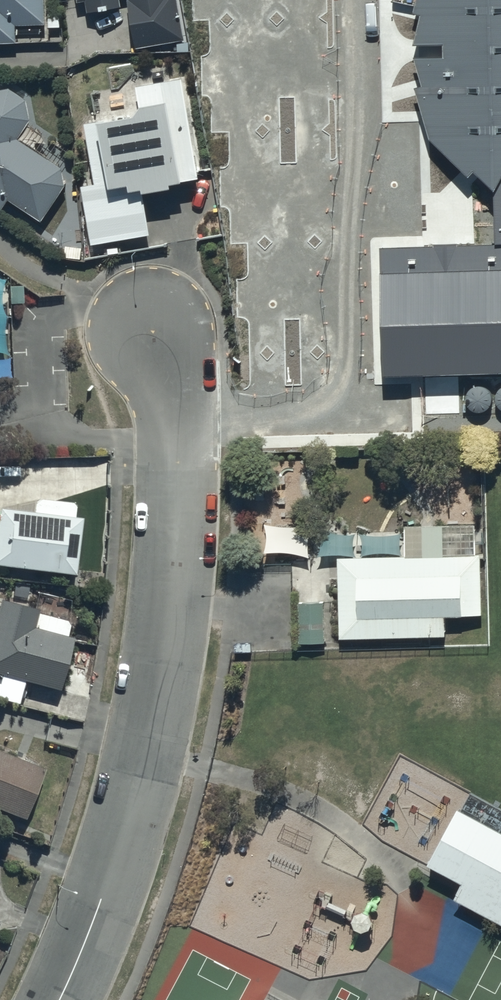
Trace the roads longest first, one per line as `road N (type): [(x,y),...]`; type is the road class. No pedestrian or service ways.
road 1 (residential): [(59,999),(146,750),(168,637),(175,421),(149,328)]

